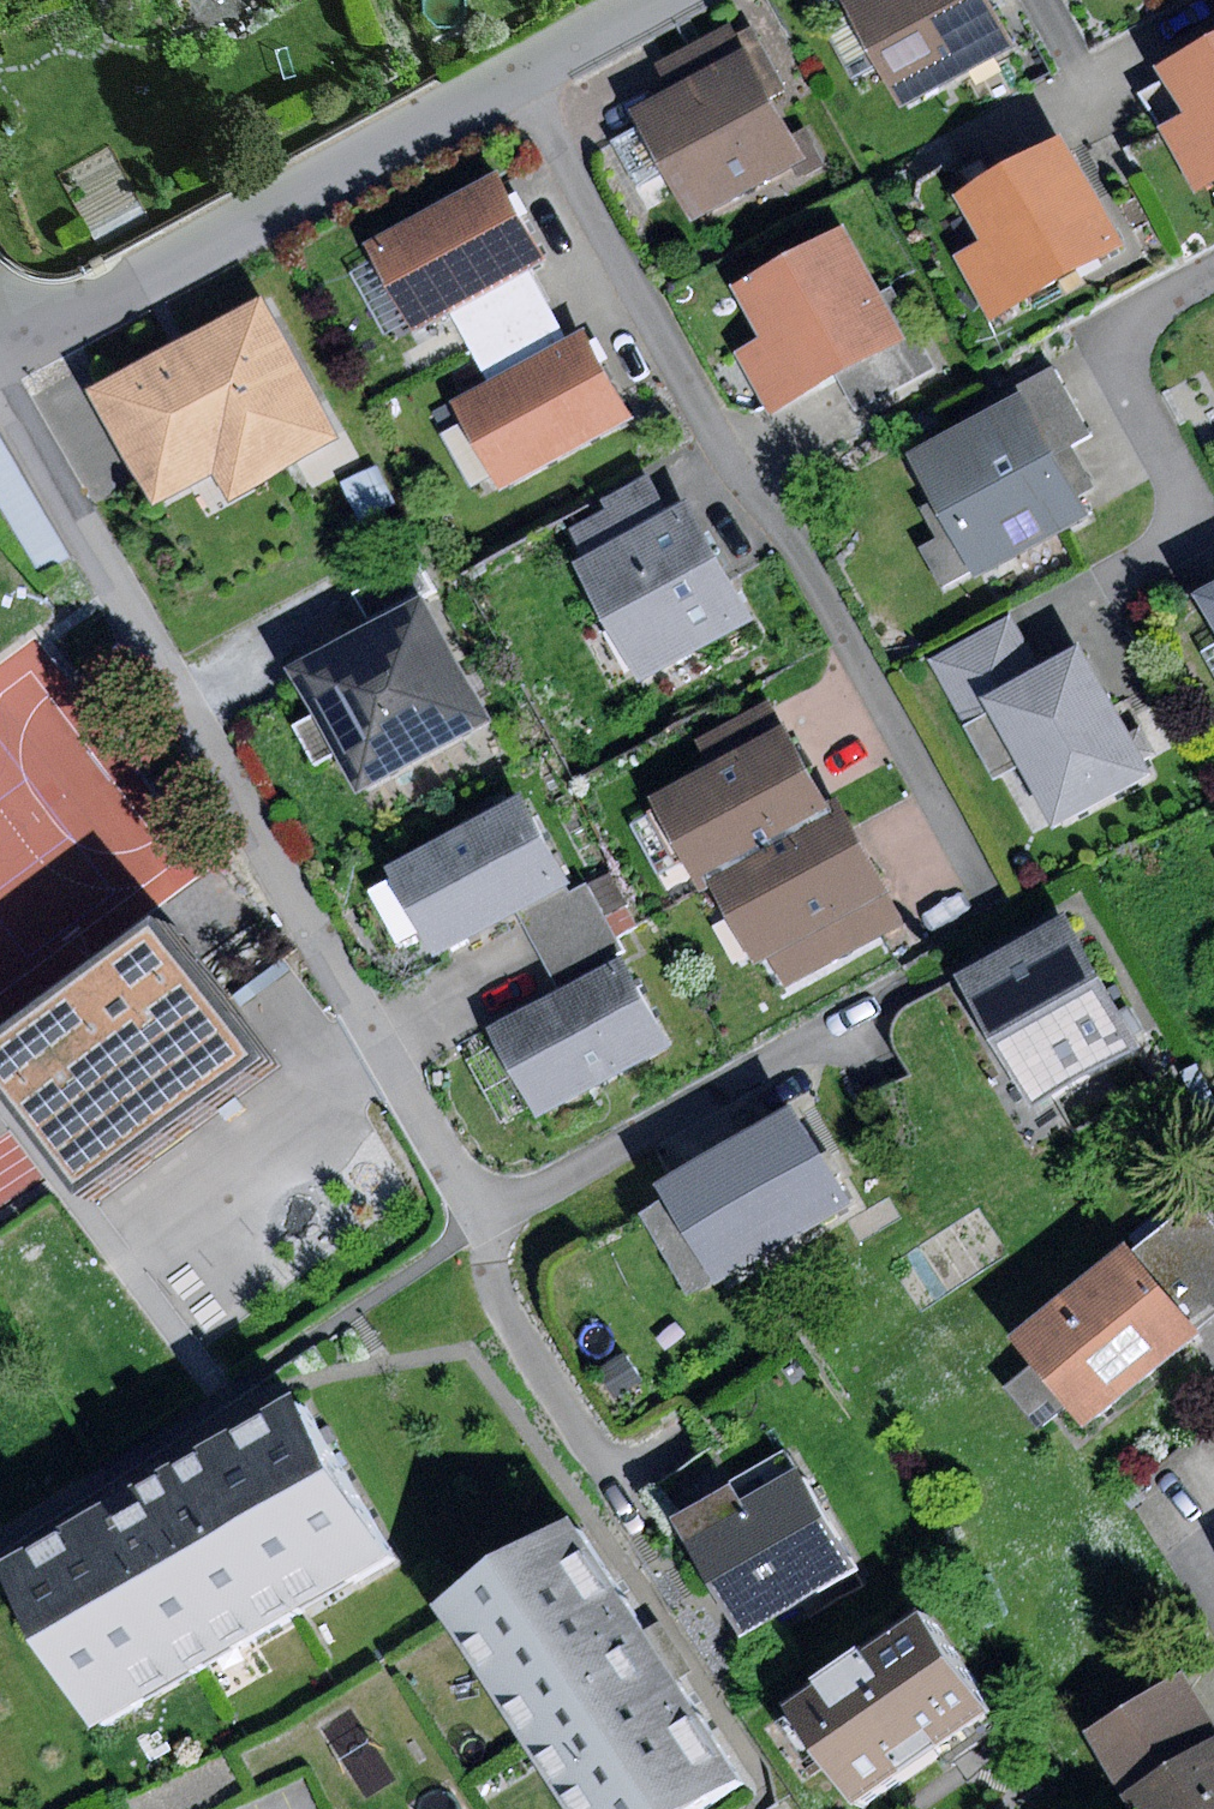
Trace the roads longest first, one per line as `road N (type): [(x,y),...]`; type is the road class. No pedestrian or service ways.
road 1 (residential): [(0,316),(52,322),(654,0)]

